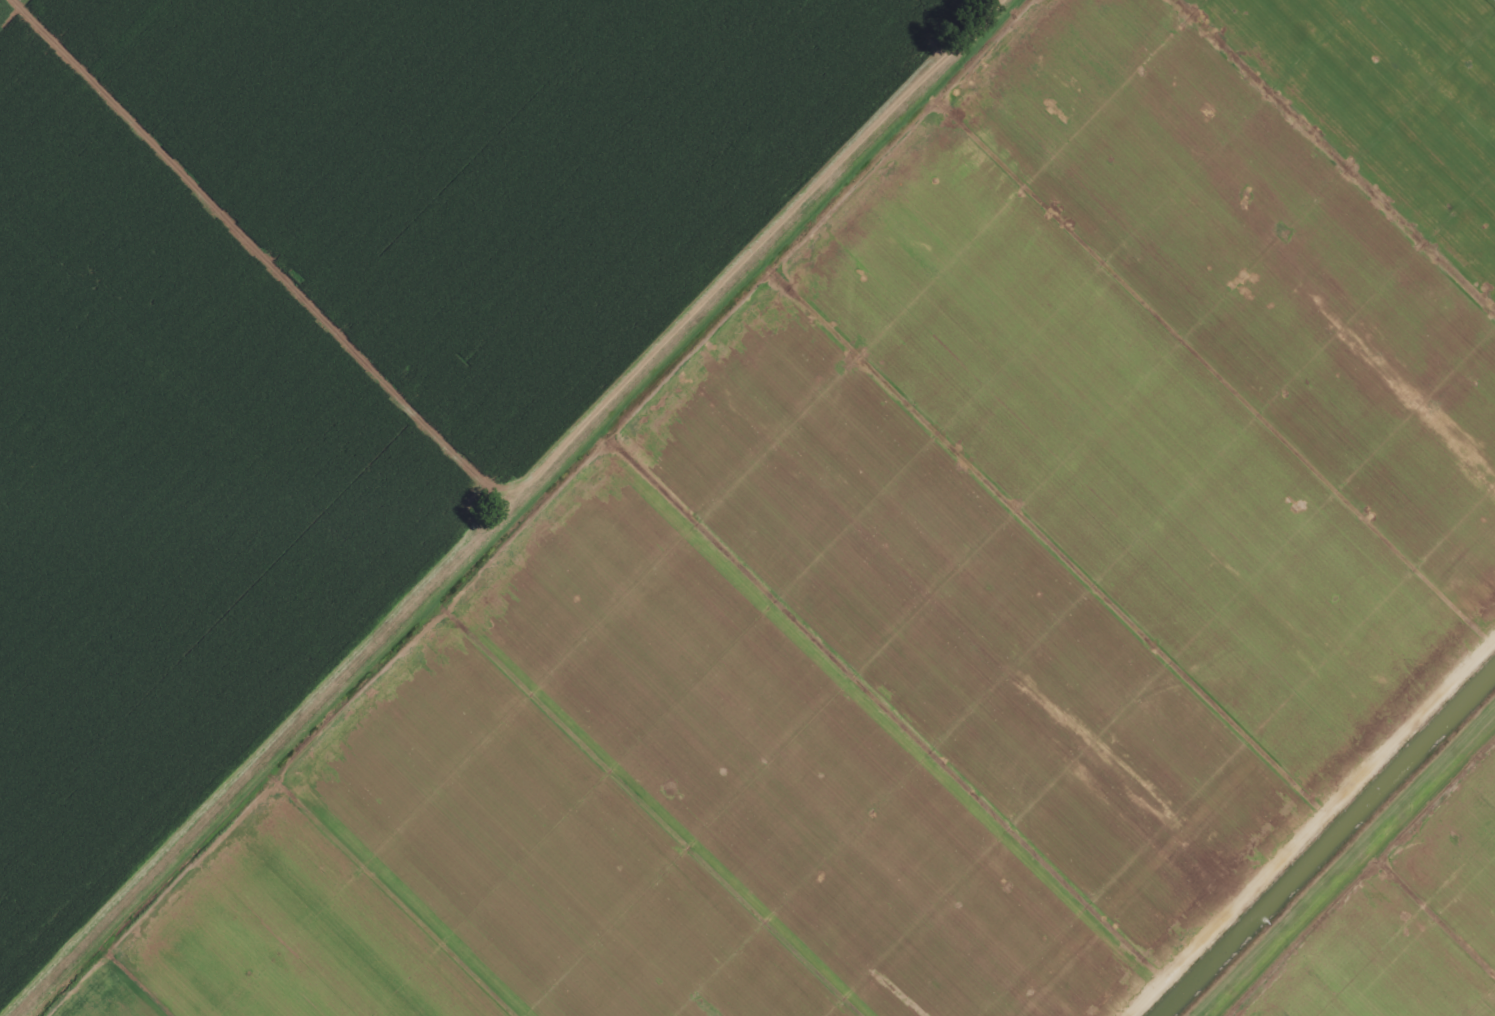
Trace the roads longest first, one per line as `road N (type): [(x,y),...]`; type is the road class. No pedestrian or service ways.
road 1 (residential): [(1494,643),(1131,1015)]

